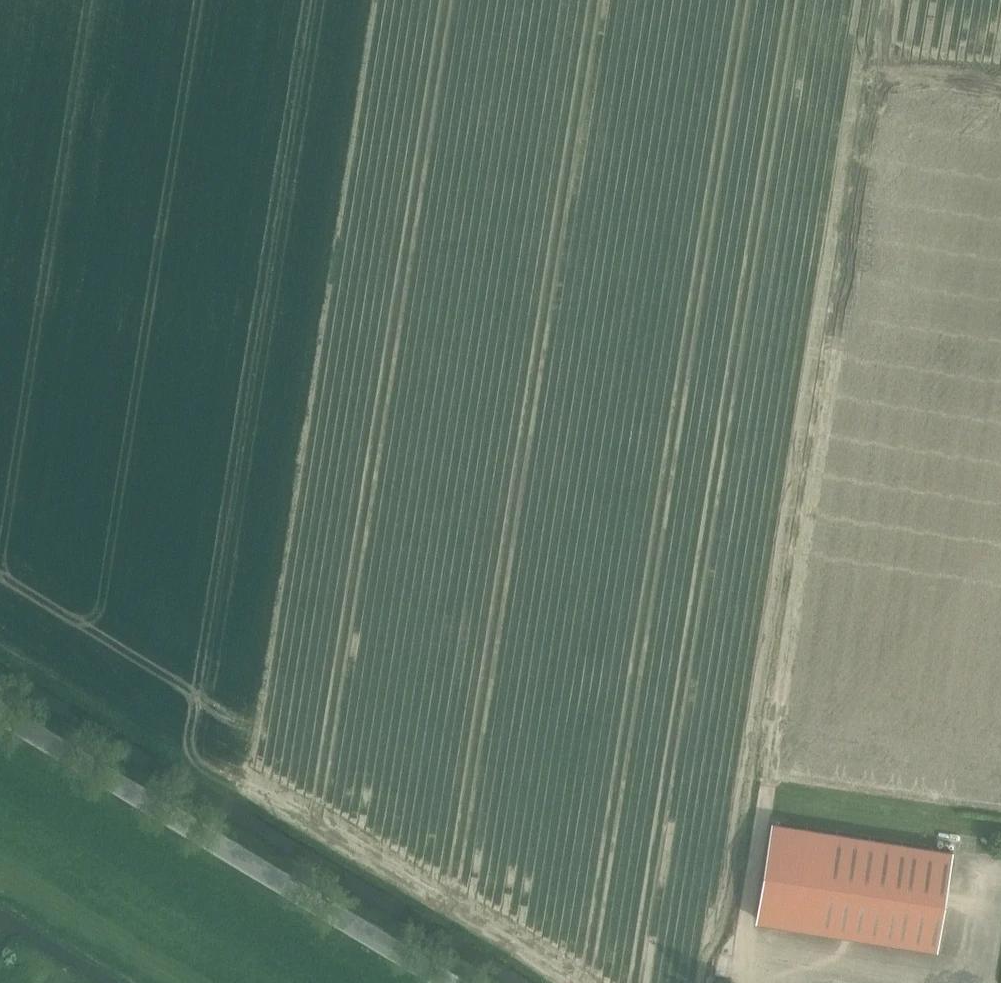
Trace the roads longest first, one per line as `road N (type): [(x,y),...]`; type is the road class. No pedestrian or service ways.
road 1 (track): [(766,800),(908,0)]
road 2 (unclassified): [(451,982),(0,712)]

